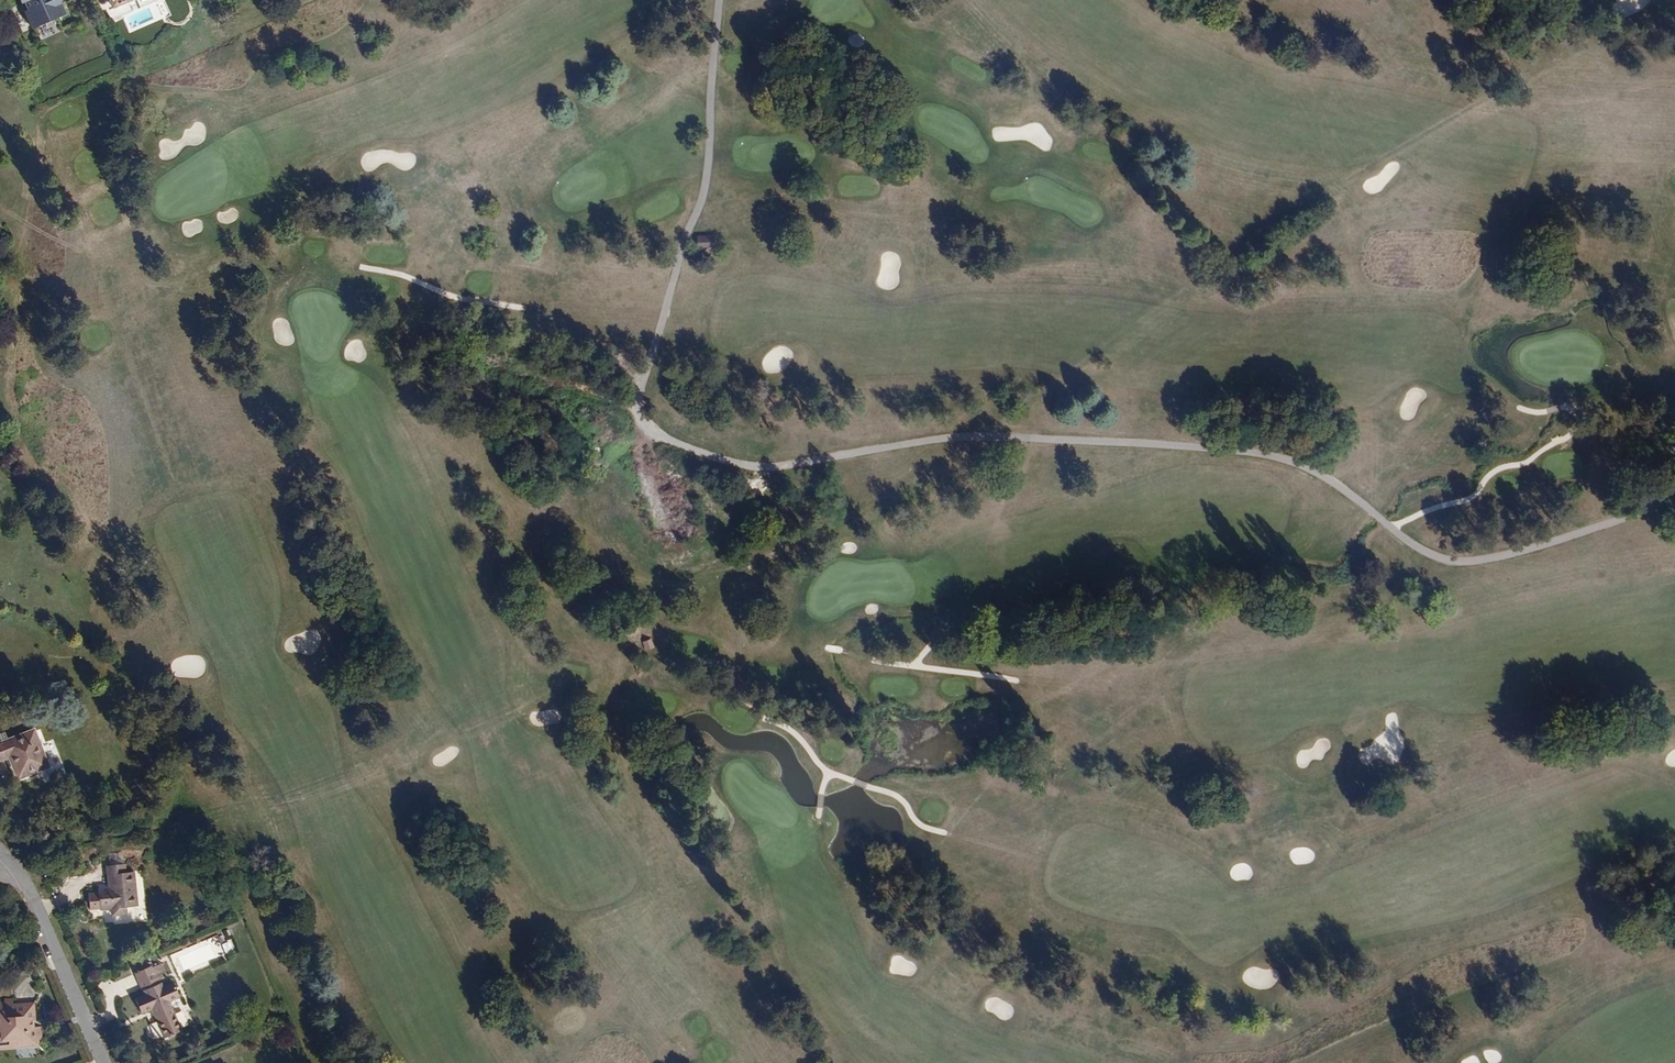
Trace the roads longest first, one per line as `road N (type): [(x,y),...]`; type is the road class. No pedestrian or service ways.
road 1 (track): [(20,871),(55,843),(270,809)]
road 2 (residential): [(20,871),(104,1062)]

